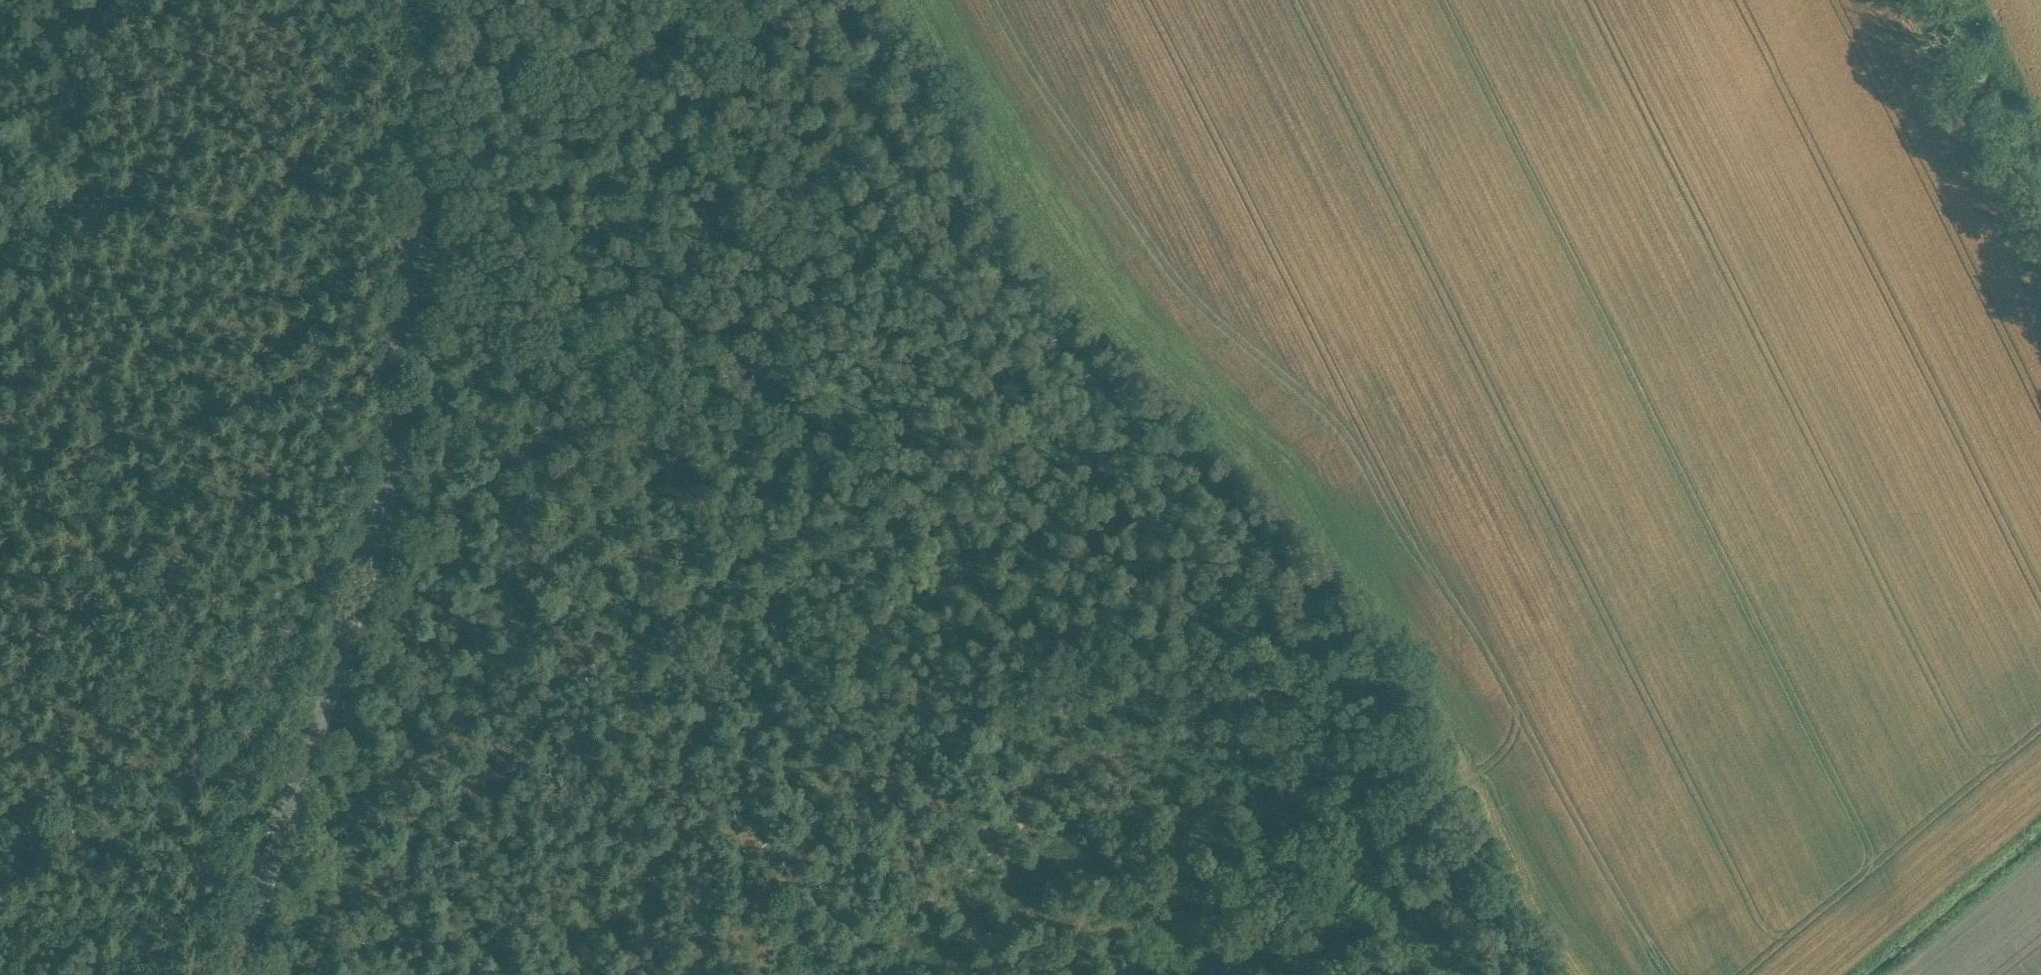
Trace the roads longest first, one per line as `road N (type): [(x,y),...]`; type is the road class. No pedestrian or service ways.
road 1 (secondary): [(242,974),(360,633),(395,463),(432,0)]
road 2 (track): [(1438,796),(1335,885),(1287,974)]

